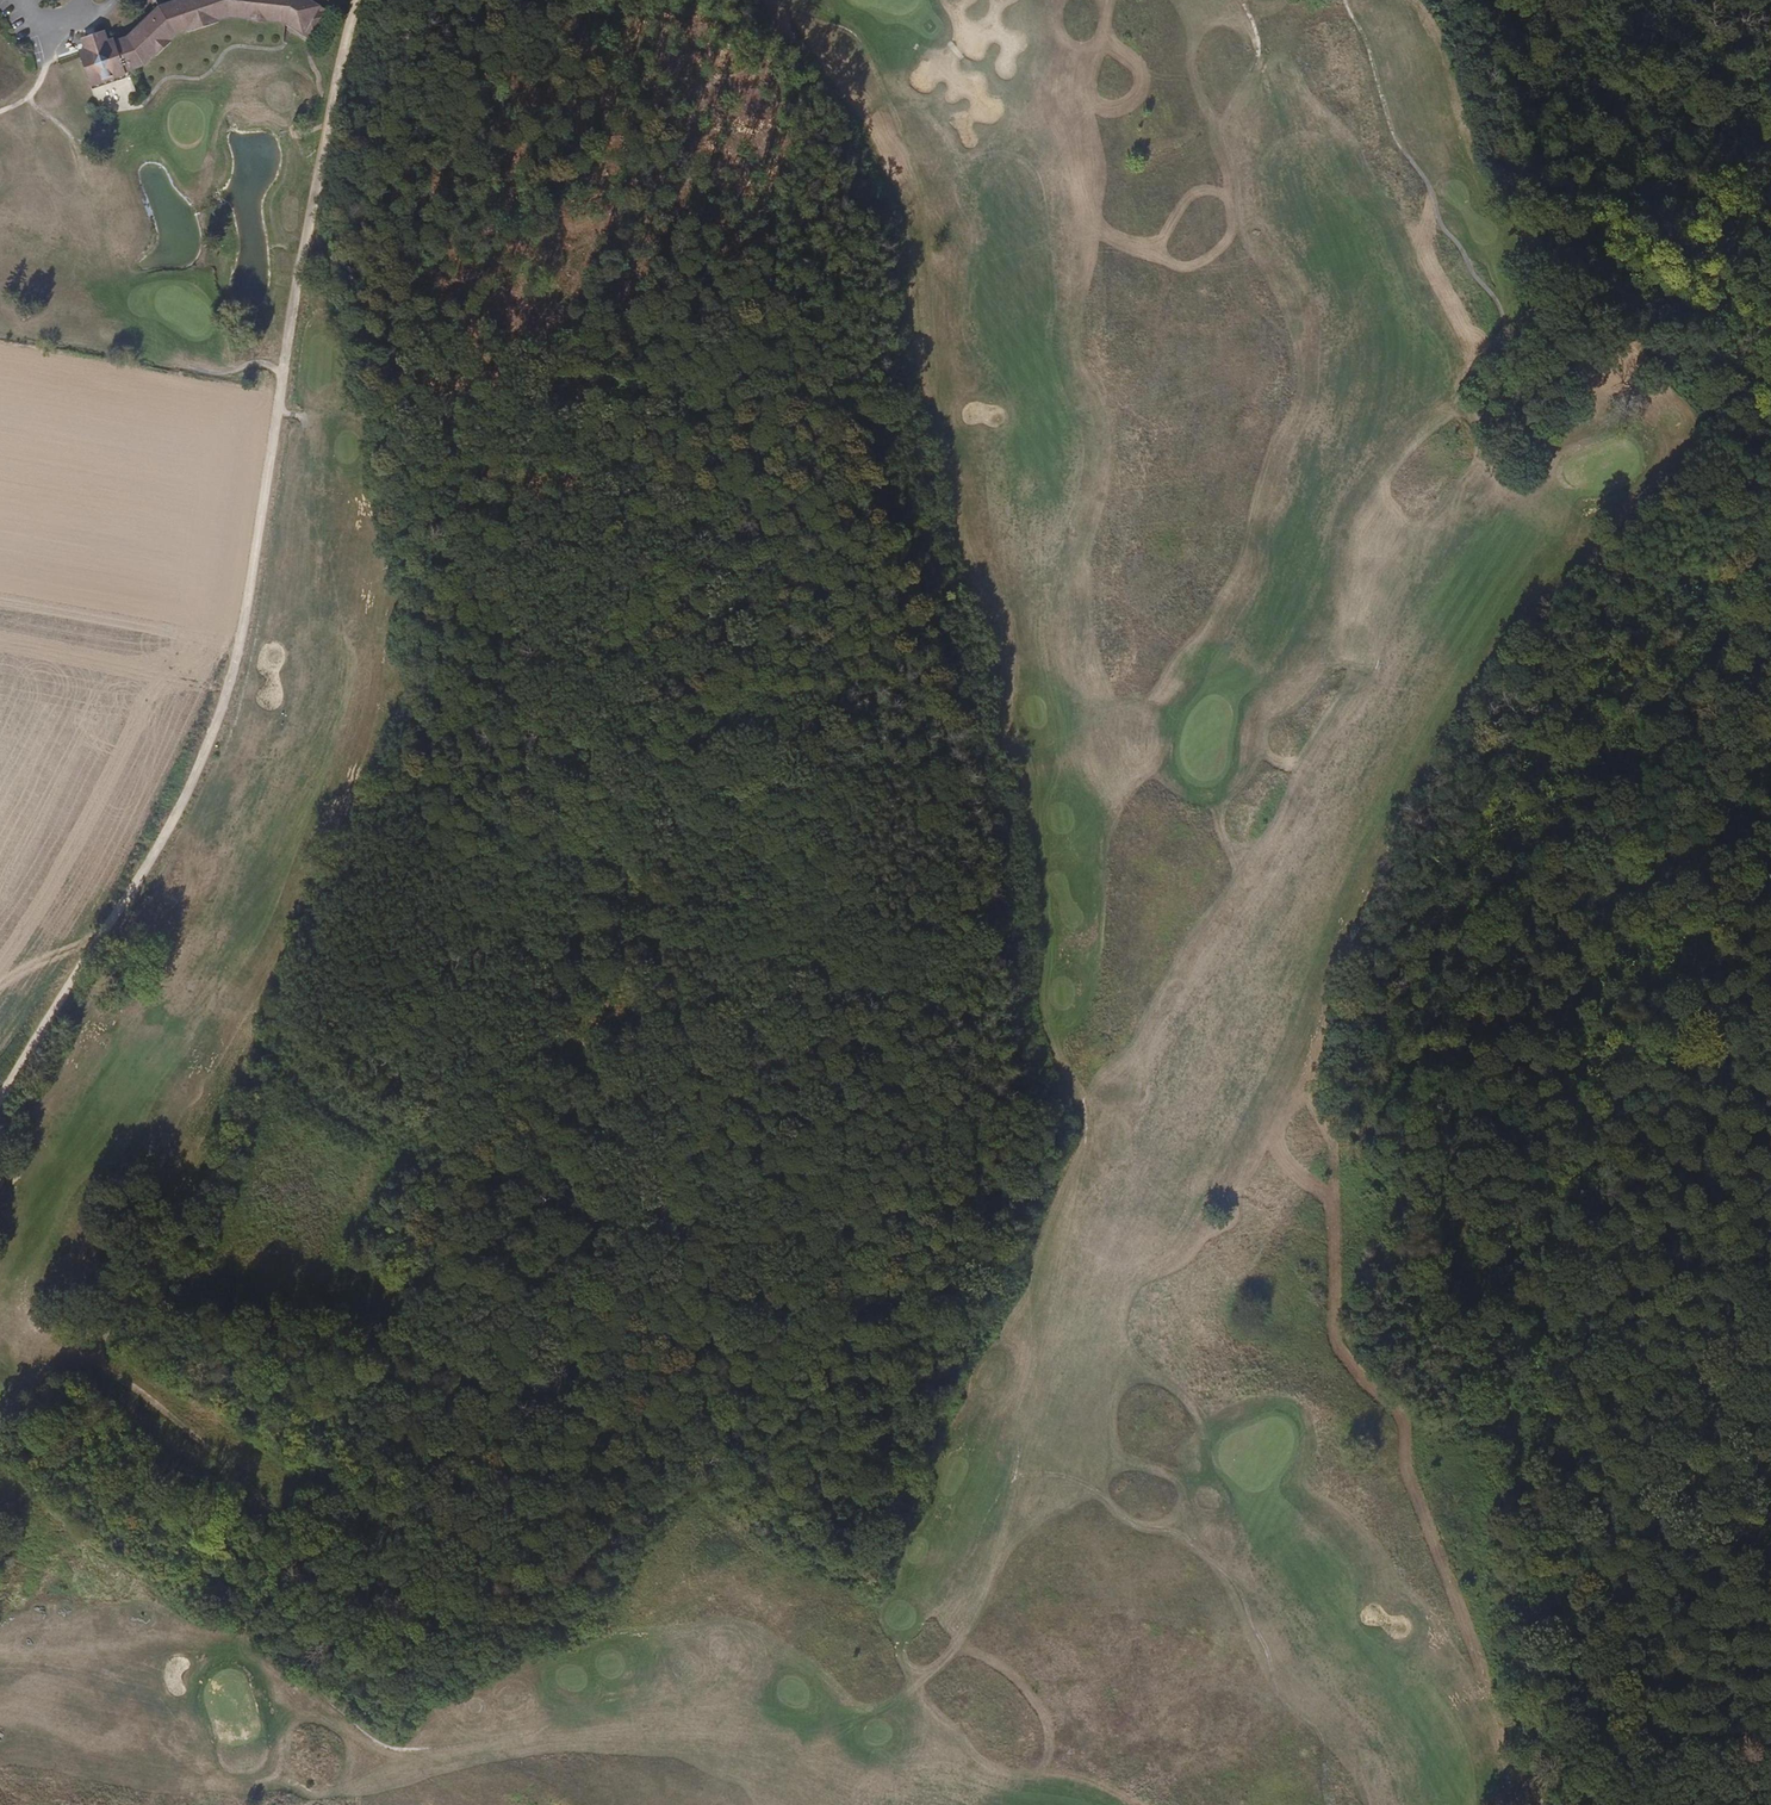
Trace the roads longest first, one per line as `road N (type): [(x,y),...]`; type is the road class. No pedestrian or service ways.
road 1 (track): [(1770,636),(1596,803),(1549,859),(1449,1026),(1435,1127),(1438,1210),(1483,1309),(1507,1401),(1518,1602),(1541,1773)]
road 2 (track): [(0,1106),(166,843),(206,758),(242,624),(282,377)]
road 3 (track): [(363,0),(282,377)]
road 4 (track): [(1541,1773),(1770,1766)]

